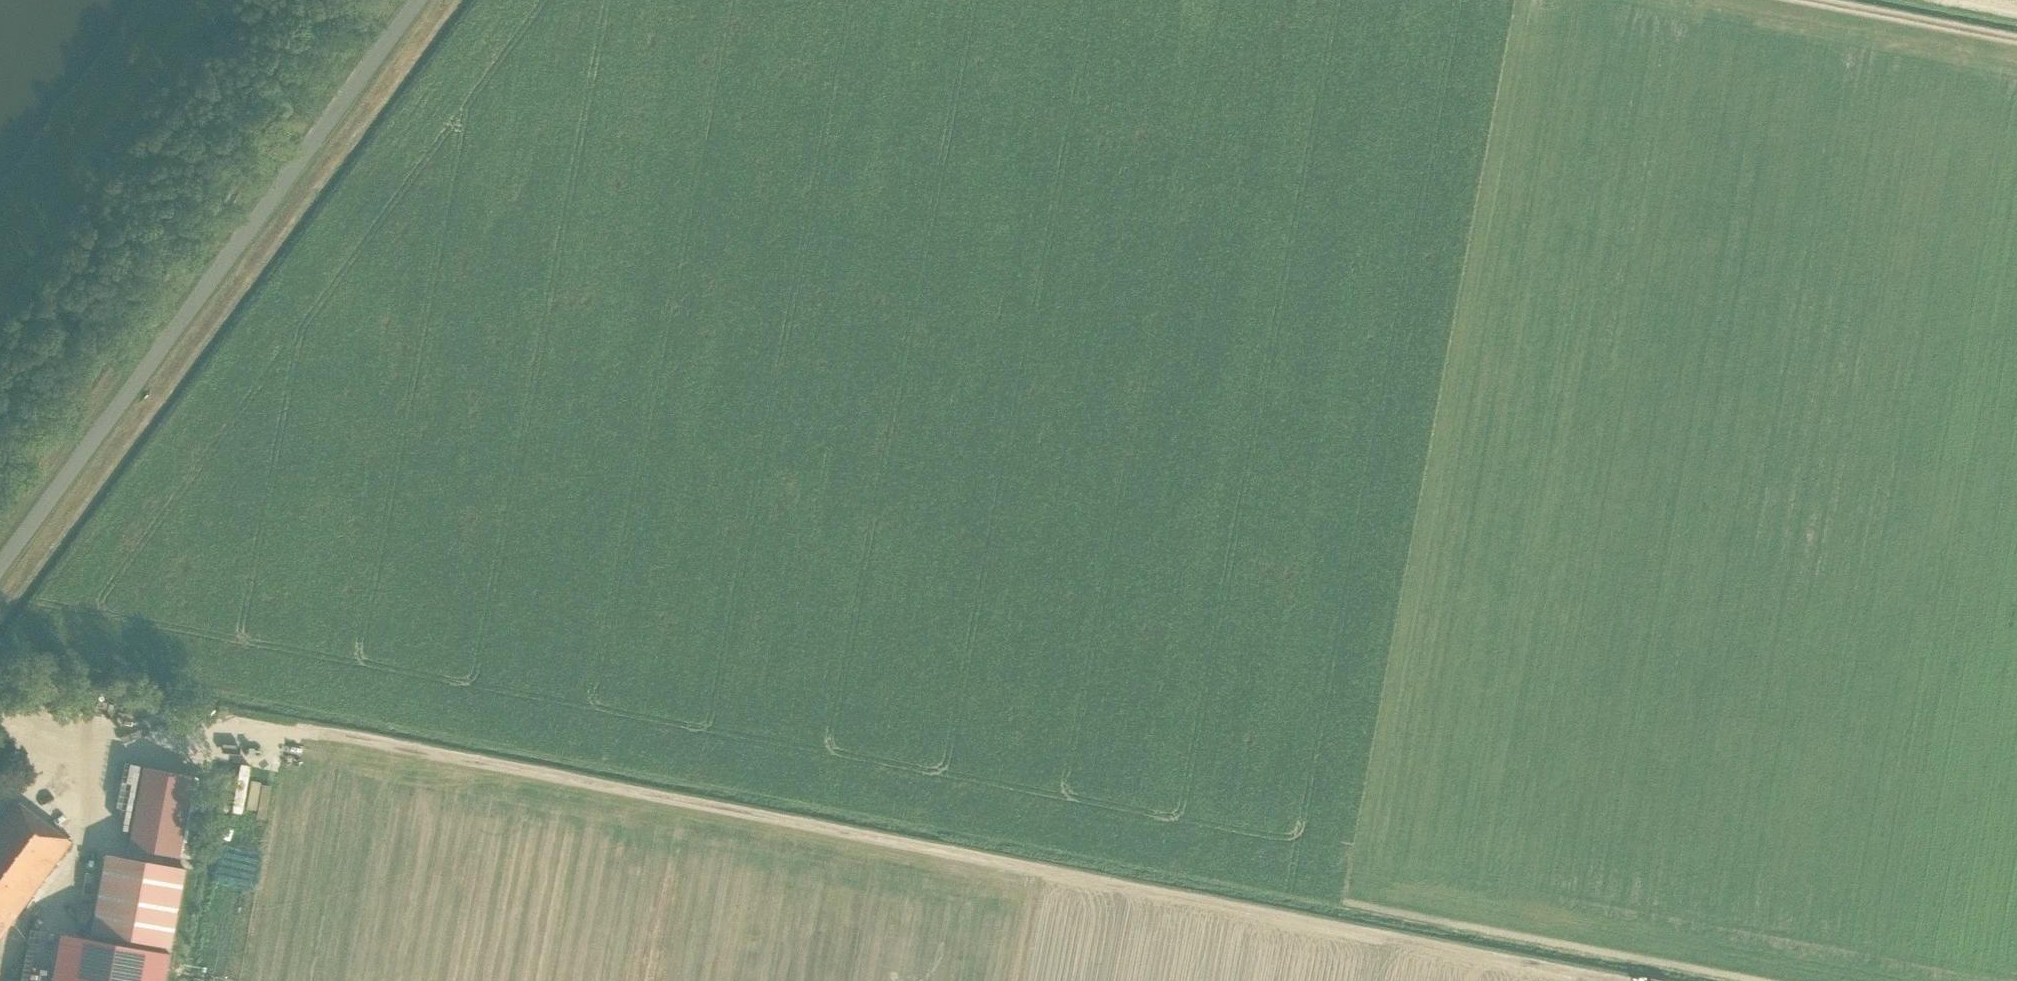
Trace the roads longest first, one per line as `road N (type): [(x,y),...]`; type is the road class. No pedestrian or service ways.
road 1 (unclassified): [(0,556),(413,0)]

